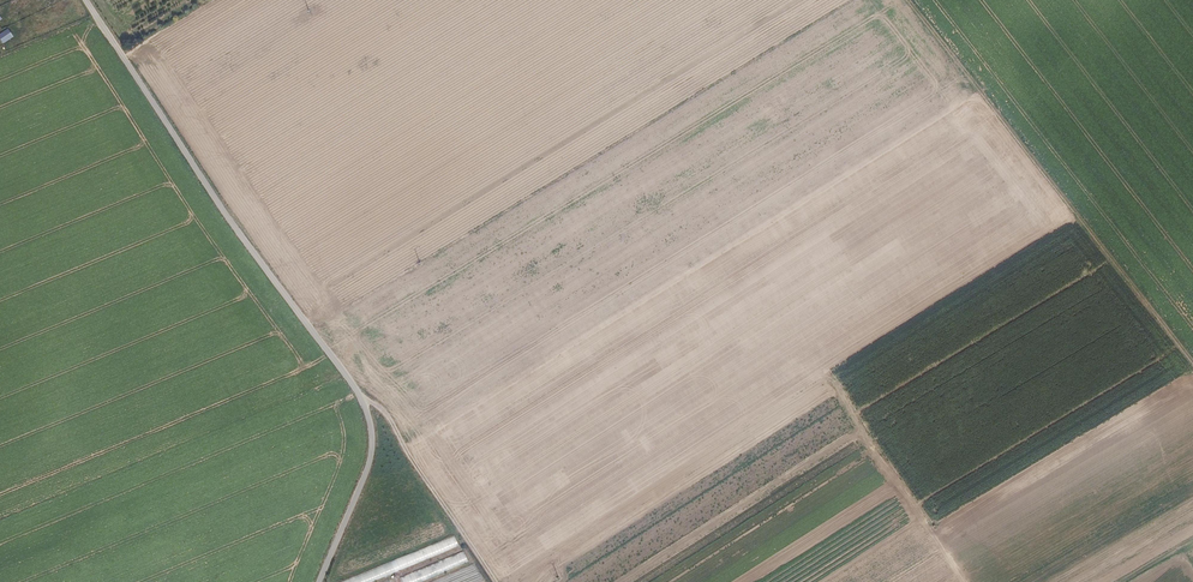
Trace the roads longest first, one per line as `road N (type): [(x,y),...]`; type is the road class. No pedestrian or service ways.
road 1 (unclassified): [(92,0),(367,409),(370,459),(318,581)]
road 2 (track): [(912,0),(1192,360)]
road 3 (track): [(352,385),(489,581)]

